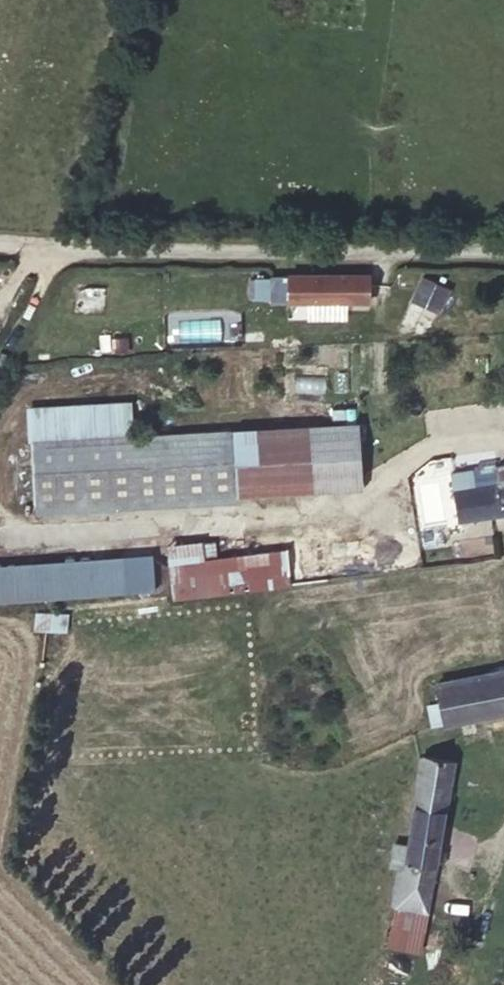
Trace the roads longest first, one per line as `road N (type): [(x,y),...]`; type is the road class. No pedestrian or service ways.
road 1 (residential): [(503,244),(0,241)]

